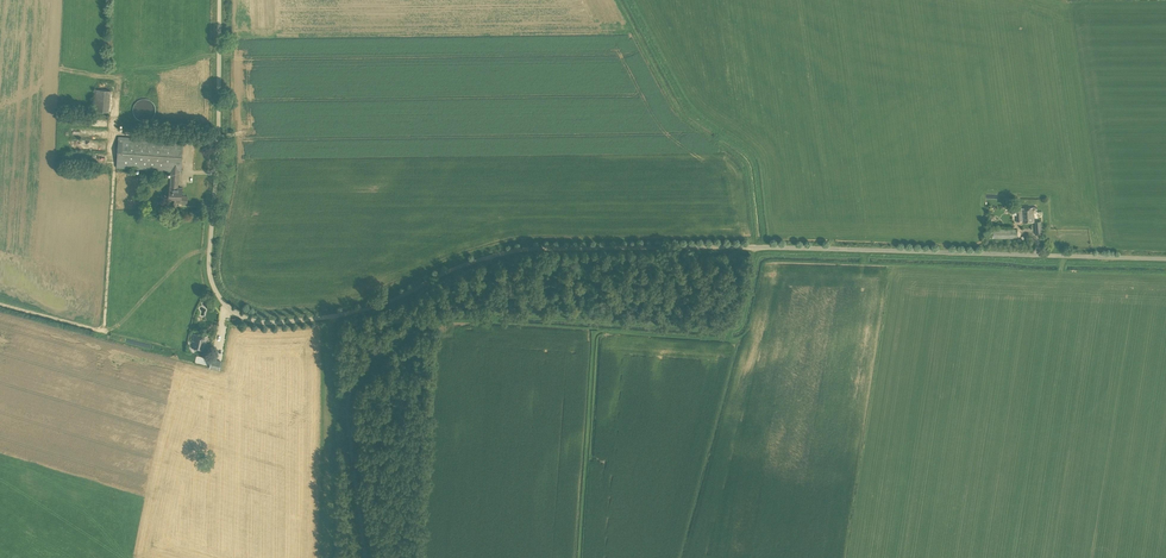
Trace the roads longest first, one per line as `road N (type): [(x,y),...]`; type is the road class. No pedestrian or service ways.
road 1 (unclassified): [(219,0),(208,270),(220,298),(259,322),(361,310),(458,266),(541,246),(1165,258)]

